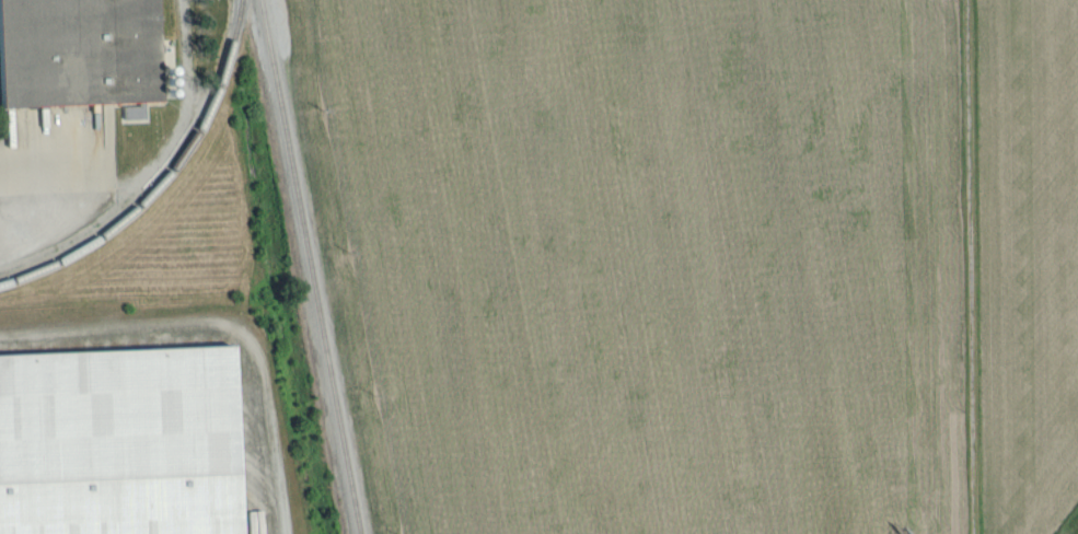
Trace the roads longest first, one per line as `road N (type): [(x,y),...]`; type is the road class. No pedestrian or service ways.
road 1 (residential): [(976,533),(969,0)]

